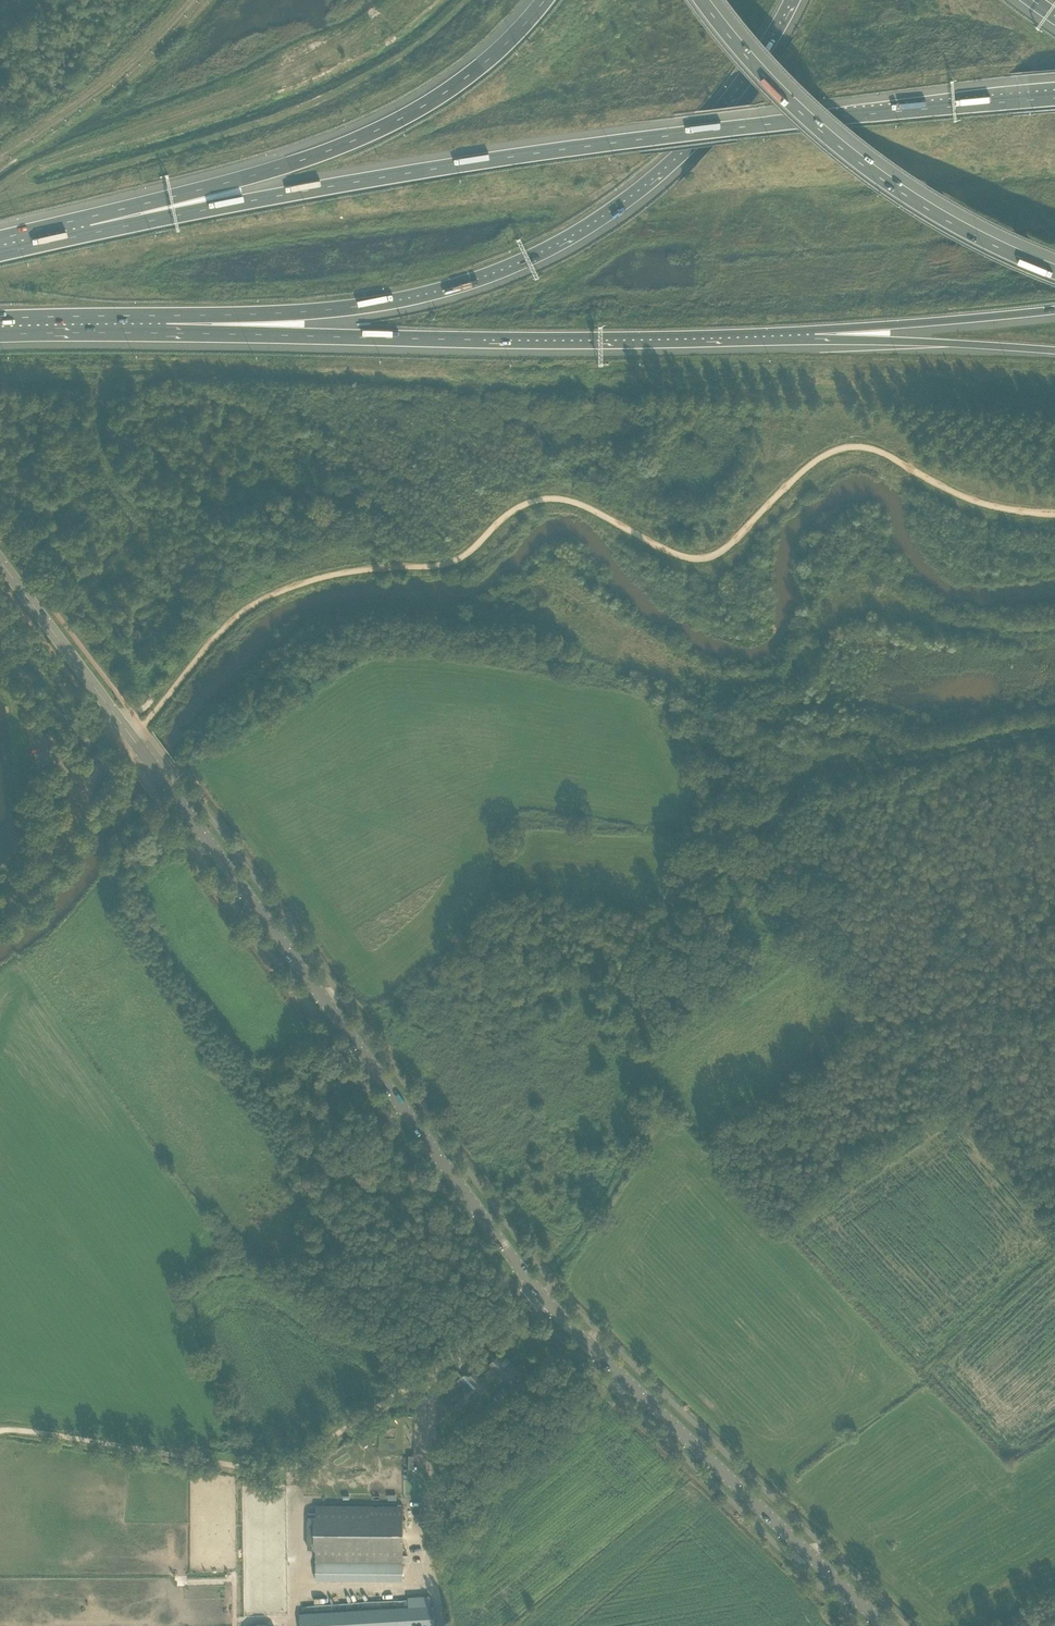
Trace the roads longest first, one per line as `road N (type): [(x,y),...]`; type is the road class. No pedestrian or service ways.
road 1 (track): [(1054,513),(976,501),(863,446),(813,462),(707,559),(681,556),(576,503),(530,502),(448,564),(344,573),(269,595),(227,625),(141,727)]
road 2 (motorway): [(1054,98),(859,111),(555,150),(91,233)]
road 3 (motorway): [(164,325),(387,303),(471,280),(558,242),(630,195),(705,125),(770,43),(793,0)]
road 4 (secondary): [(540,1296),(132,738)]
road 5 (motorway): [(164,325),(484,340),(816,334)]
road 6 (motorway): [(544,0),(482,65),(397,120),(91,233)]
road 7 (secondary): [(882,1625),(540,1296)]
road 8 (track): [(743,859),(1054,1206)]
road 9 (trunk): [(705,0),(791,99),(860,158),(955,222),(1054,270)]
road 10 (track): [(0,1431),(278,1470),(409,1386)]
road 11 (track): [(185,0),(145,48),(0,155)]
road 12 (motorway): [(816,334),(1054,311)]
road 13 (motorway): [(816,334),(1054,351)]
road 14 (secondary): [(118,719),(0,560)]
road 15 (motorway): [(0,327),(164,325)]
road 16 (unclassified): [(118,719),(88,735),(73,732),(0,646)]
road 17 (unclassified): [(540,1296),(409,1386)]

